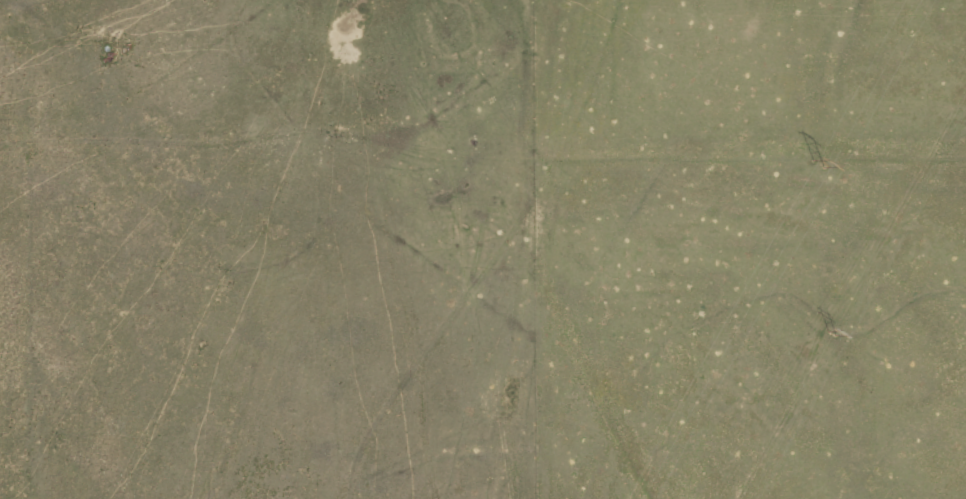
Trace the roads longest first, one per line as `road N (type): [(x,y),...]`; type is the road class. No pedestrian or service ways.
road 1 (track): [(0,153),(467,149),(487,117),(476,0)]
road 2 (residential): [(467,149),(965,149)]
road 3 (residential): [(324,498),(321,441),(451,258),(467,149)]
road 4 (residential): [(451,258),(611,498)]

